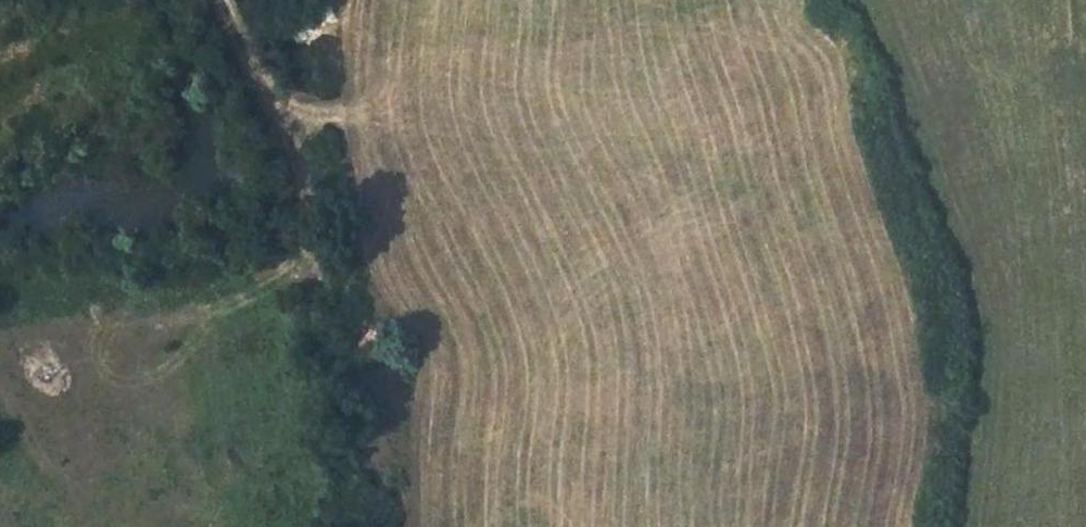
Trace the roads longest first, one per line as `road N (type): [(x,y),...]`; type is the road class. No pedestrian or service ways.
road 1 (track): [(308,256),(286,152),(223,0)]

